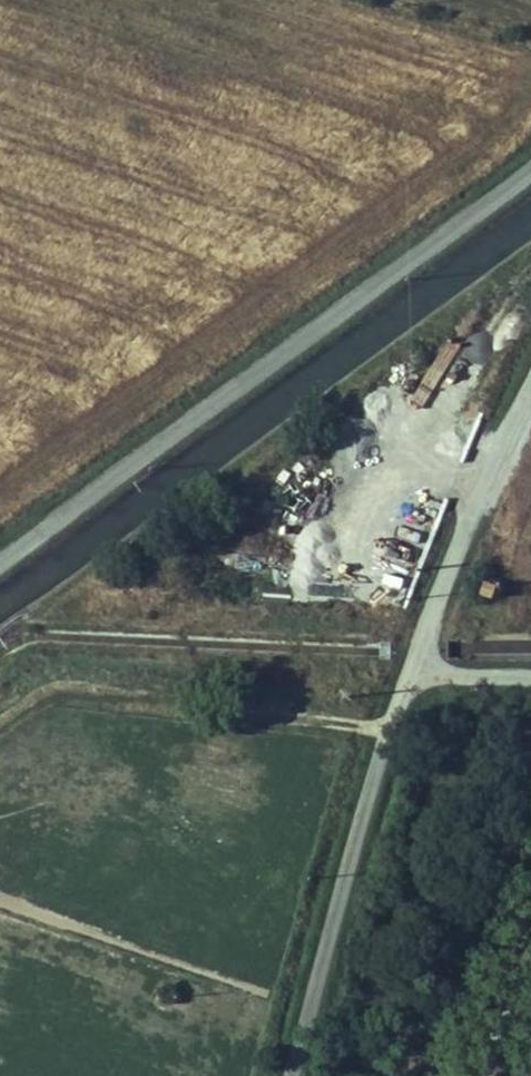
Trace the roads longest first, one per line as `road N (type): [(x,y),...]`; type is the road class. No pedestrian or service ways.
road 1 (unclassified): [(530,162),(0,554)]
road 2 (unclassified): [(419,665),(295,1075)]
road 3 (unclassified): [(530,385),(428,619),(419,665)]

